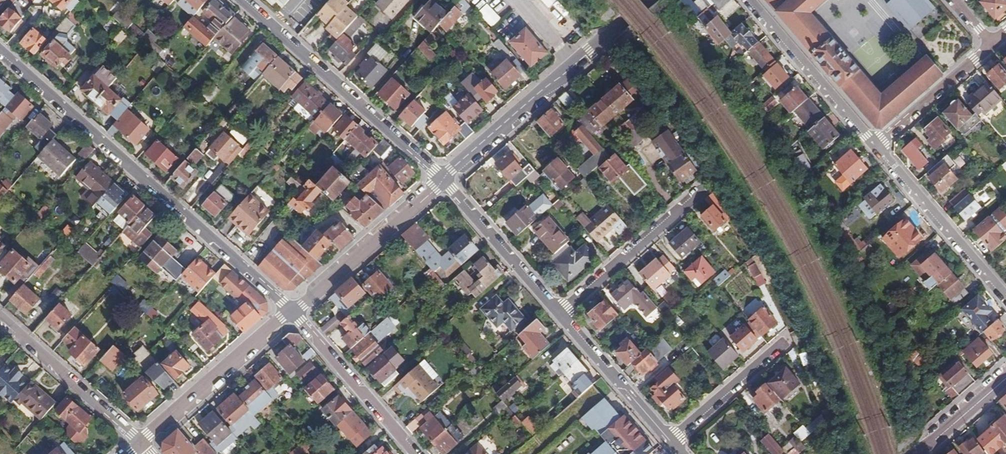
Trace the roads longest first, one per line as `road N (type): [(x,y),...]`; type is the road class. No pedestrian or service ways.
road 1 (residential): [(0,53),(292,313)]
road 2 (secondary): [(442,183),(648,0)]
road 3 (residential): [(442,183),(240,0)]
road 4 (secondary): [(141,446),(292,313)]
road 5 (residential): [(874,149),(742,0)]
road 6 (secondary): [(292,313),(442,183)]
road 7 (residential): [(1005,298),(874,149)]
road 8 (residential): [(560,315),(708,188)]
road 9 (residential): [(141,446),(0,322)]
road 10 (residential): [(292,313),(415,453)]
road 11 (residential): [(560,315),(442,183)]
road 12 (residential): [(670,442),(560,315)]
road 13 (residential): [(874,149),(992,44)]
road 14 (residential): [(670,442),(783,343)]

